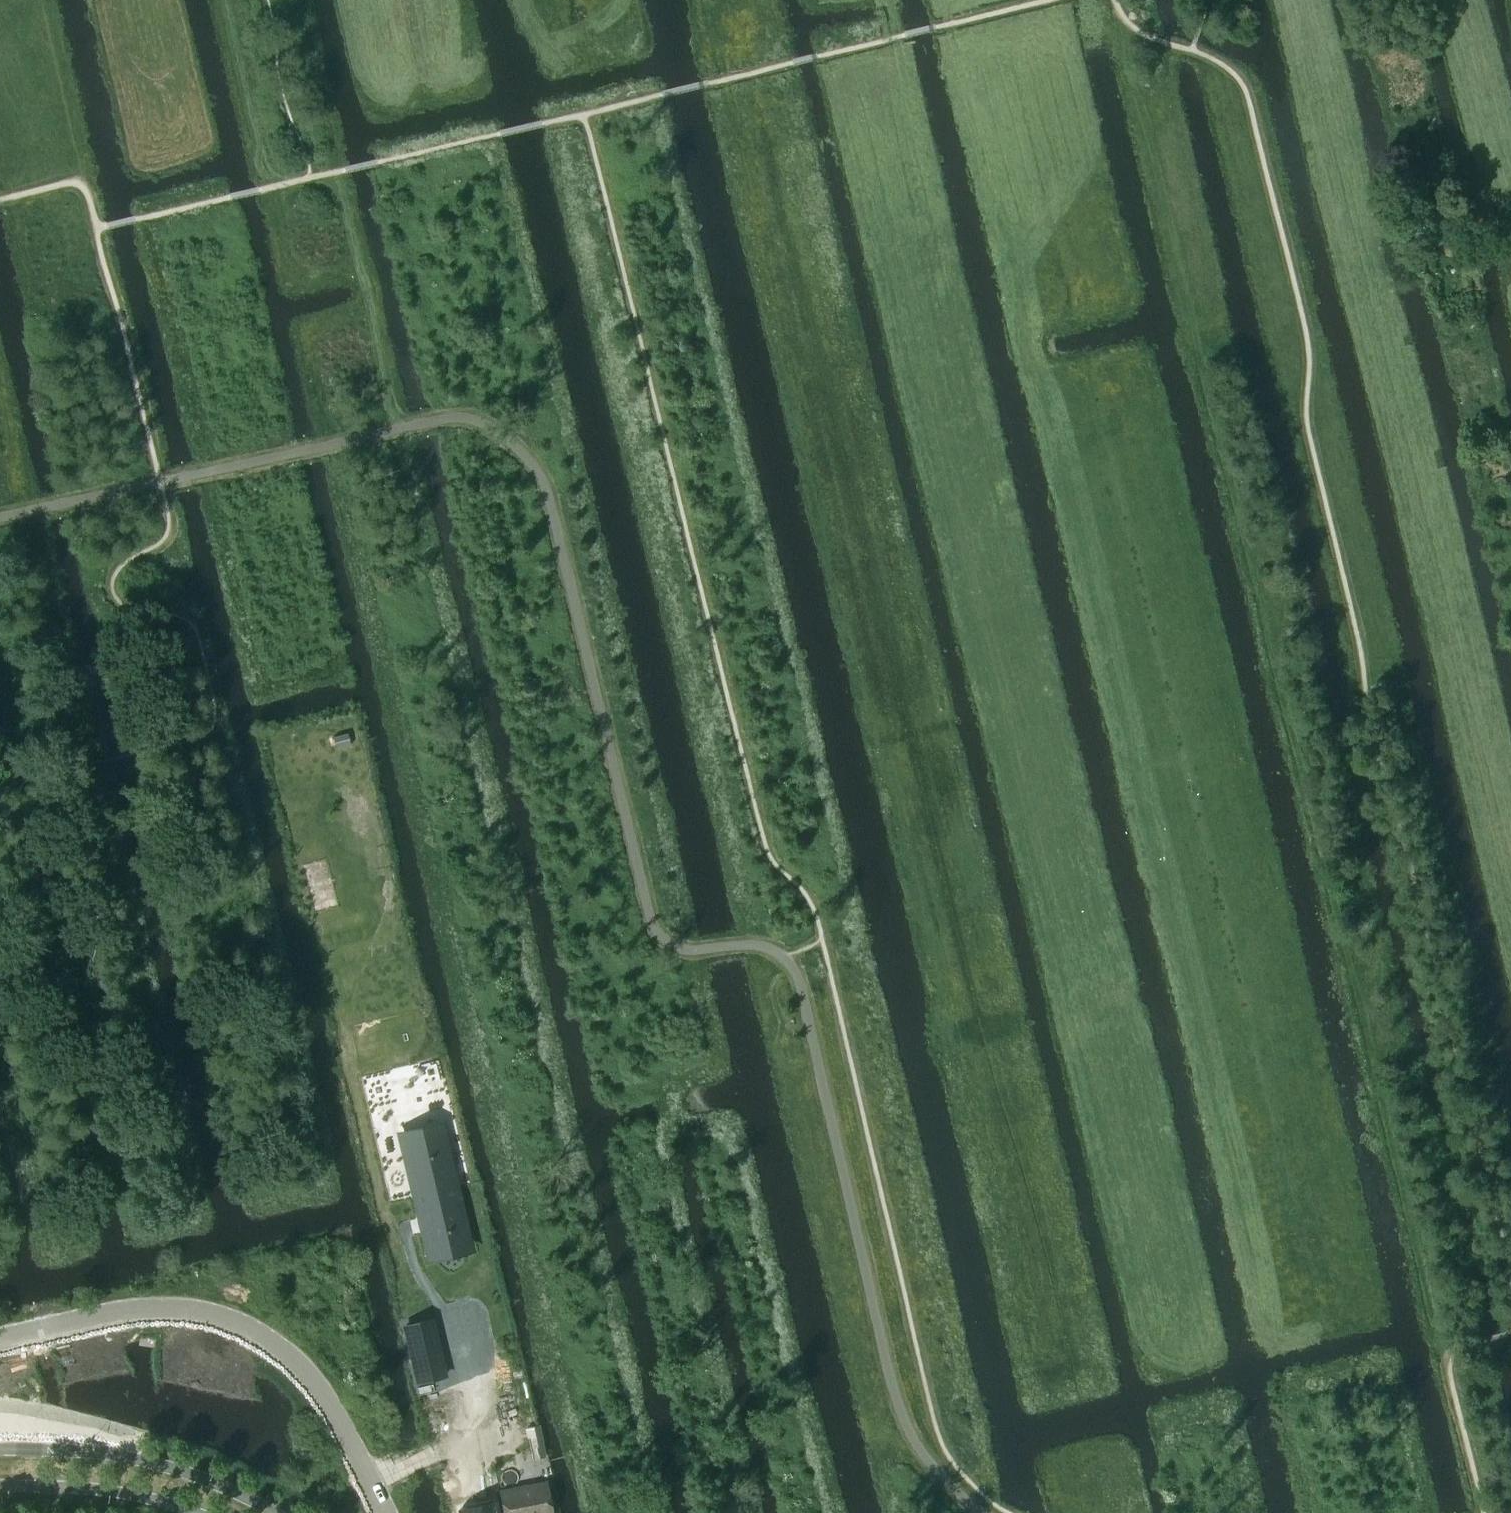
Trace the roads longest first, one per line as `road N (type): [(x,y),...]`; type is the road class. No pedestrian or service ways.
road 1 (unclassified): [(387,1512),(306,1372),(232,1322),(189,1307),(145,1307),(0,1339)]
road 2 (secondary): [(276,1512),(208,1480),(129,1459),(0,1449)]
road 3 (secondary): [(0,1484),(108,1490),(194,1512)]

